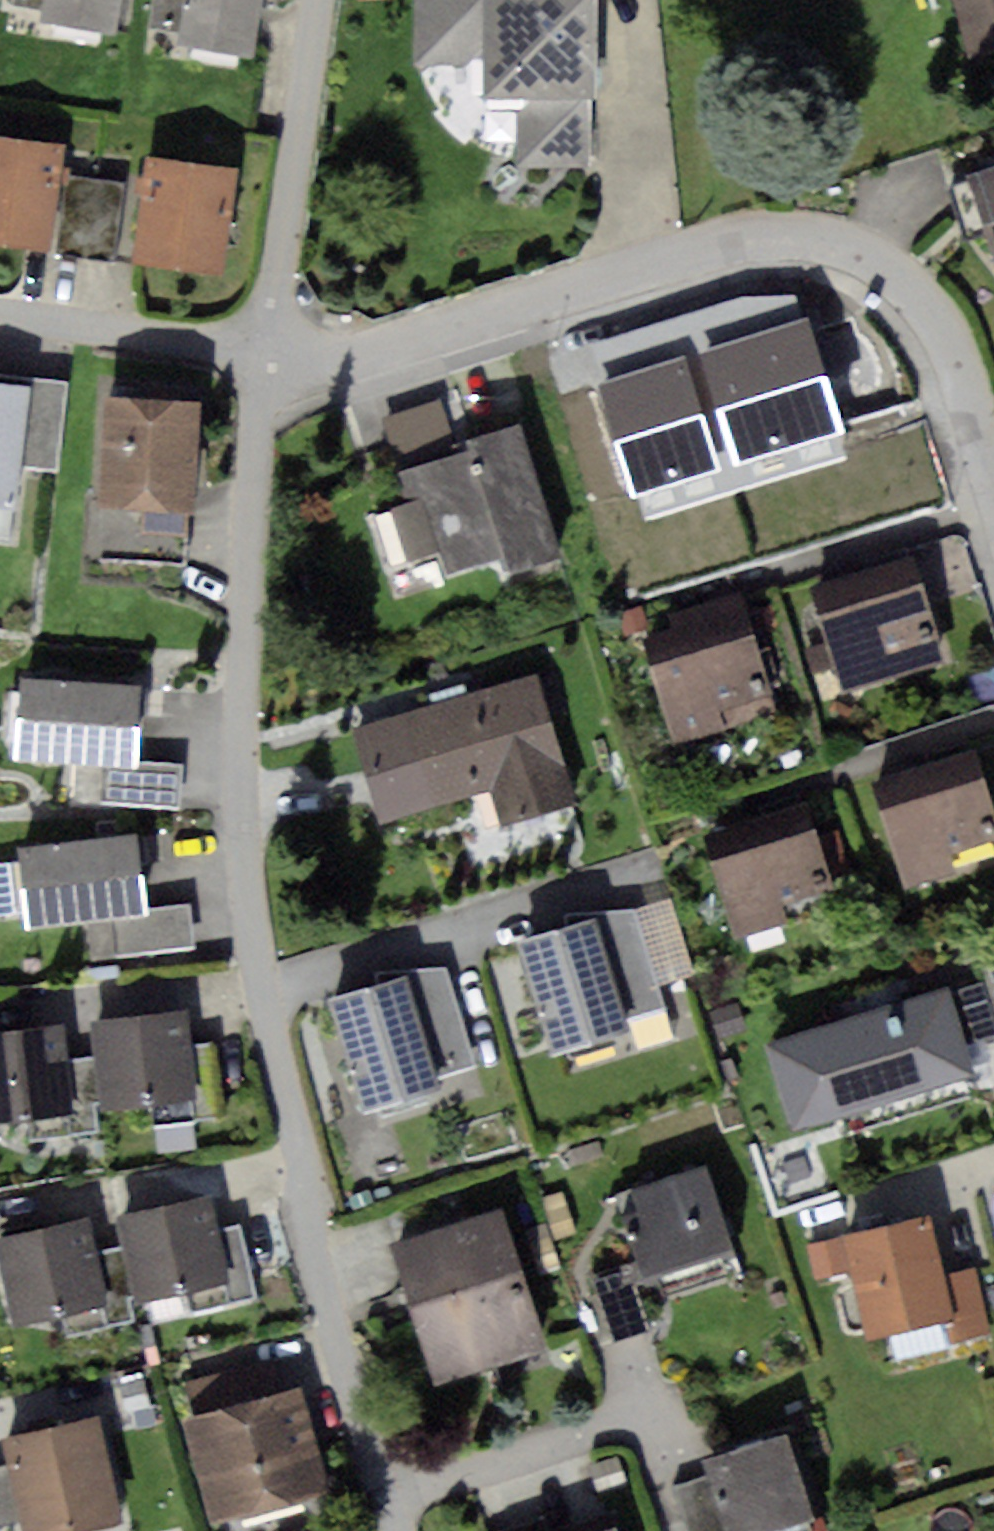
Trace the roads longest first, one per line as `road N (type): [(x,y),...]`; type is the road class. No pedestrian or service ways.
road 1 (residential): [(398,1530),(341,1364),(255,944),(240,699),(260,354)]
road 2 (residential): [(260,354),(354,356),(736,248),(801,243),(852,255),(893,282),(933,324),(993,483)]
road 3 (residential): [(260,354),(312,0)]
road 4 (residential): [(0,317),(260,354)]

